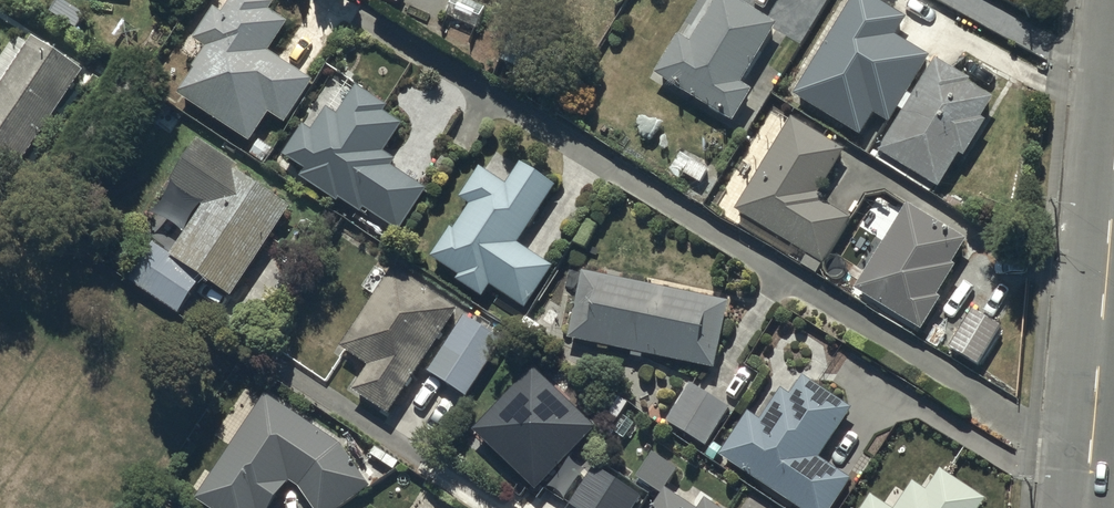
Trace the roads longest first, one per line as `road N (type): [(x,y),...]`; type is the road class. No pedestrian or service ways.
road 1 (residential): [(1086,507),(1113,168)]

